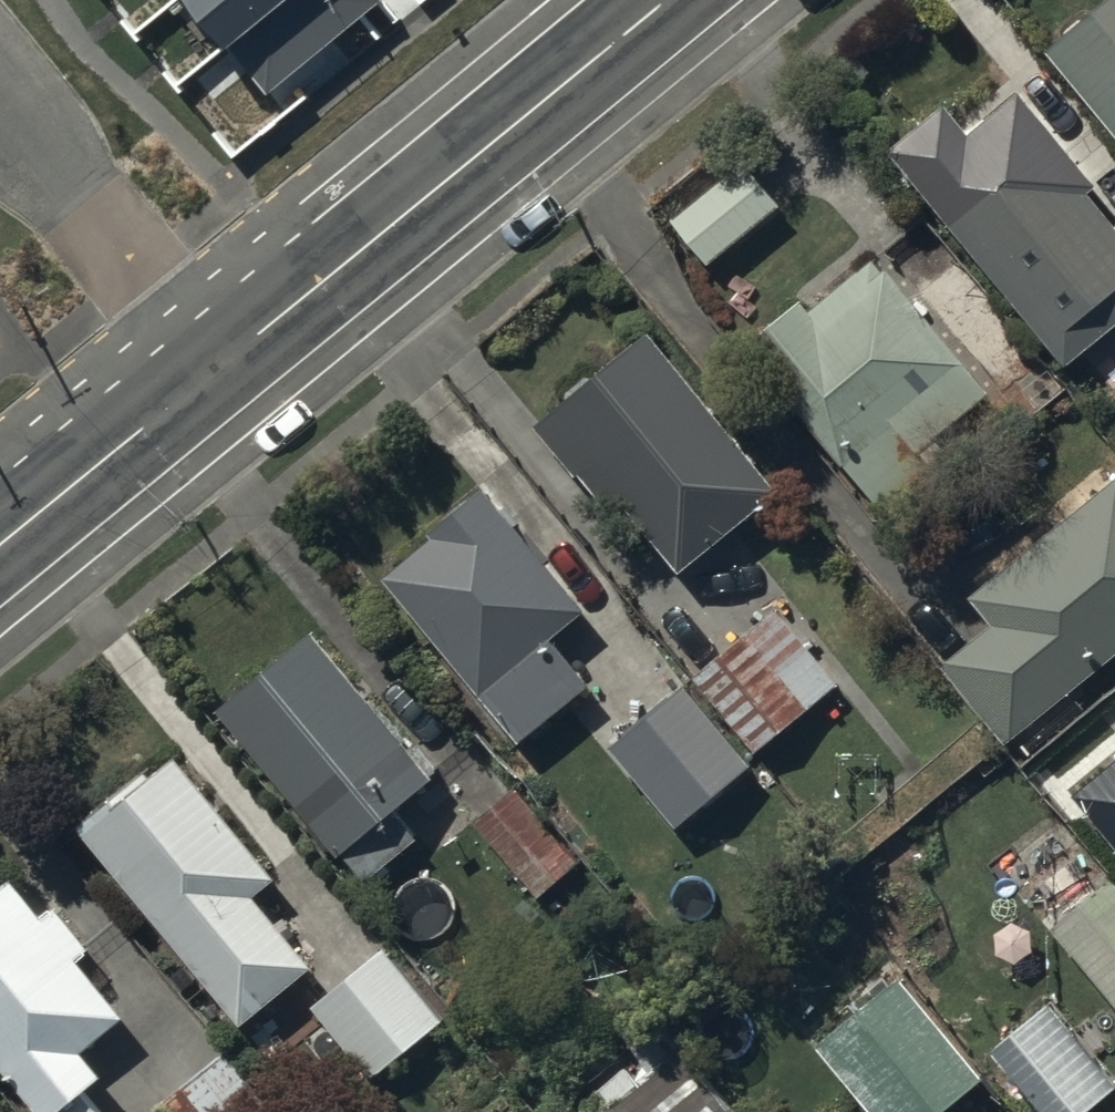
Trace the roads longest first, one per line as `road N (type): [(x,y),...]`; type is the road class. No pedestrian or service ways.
road 1 (secondary): [(666,0),(216,370)]
road 2 (residential): [(0,105),(216,370)]
road 3 (secondary): [(216,370),(0,547)]

